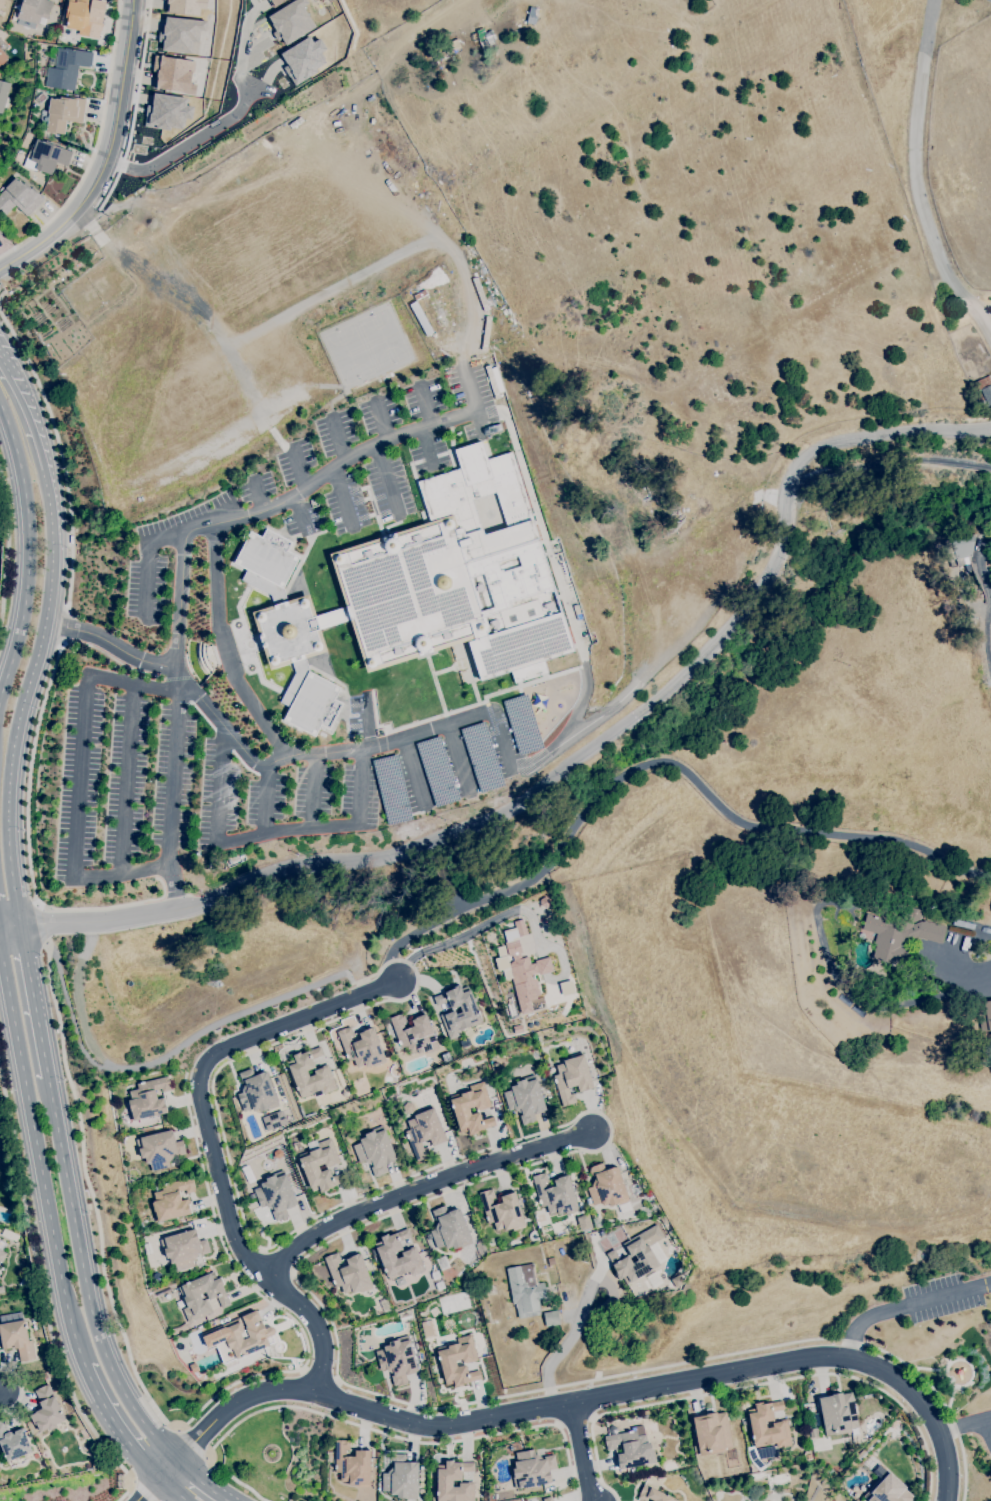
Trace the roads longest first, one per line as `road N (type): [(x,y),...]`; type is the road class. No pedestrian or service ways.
road 1 (residential): [(19,927),(175,908),(304,866),(447,845),(536,801),(751,610),(801,478),(862,437),(912,429),(978,443),(990,436)]
road 2 (residential): [(948,1500),(933,1417),(899,1380),(849,1359),(811,1359),(457,1428),(413,1426),(315,1392),(283,1391),(242,1402),(159,1478)]
road 3 (secondary): [(19,927),(9,782),(51,582),(42,471)]
road 4 (secondary): [(0,945),(84,1367)]
road 5 (secondary): [(175,1460),(101,1346),(48,1078)]
road 6 (residential): [(597,1133),(348,1215),(267,1277)]
road 7 (residential): [(990,334),(941,265),(917,160),(938,0)]
road 8 (residential): [(200,1089),(241,1247),(314,1317),(325,1346),(315,1392)]
road 9 (tertiary): [(0,269),(45,240),(95,185),(118,115),(133,0)]
road 10 (secondary): [(0,404),(27,505),(29,565),(0,708)]
road 11 (residential): [(392,983),(206,1066),(200,1089)]
road 12 (residential): [(107,159),(150,169),(233,119),(253,85)]
road 13 (secondary): [(48,1078),(19,927)]
road 14 (secondary): [(84,1367),(159,1478)]

